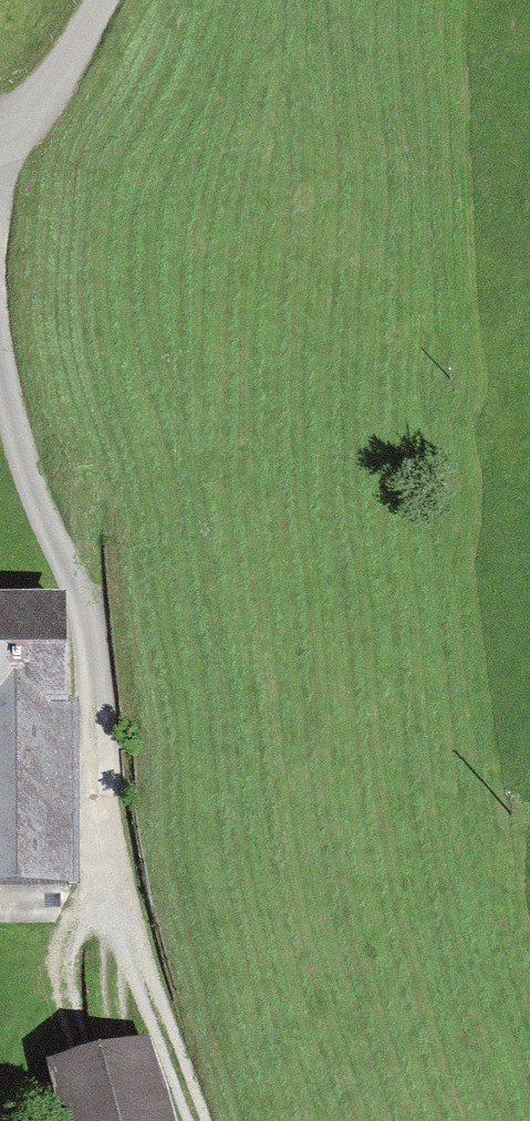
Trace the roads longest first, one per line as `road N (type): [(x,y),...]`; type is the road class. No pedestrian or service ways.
road 1 (track): [(99,742),(112,860),(146,986),(197,1120)]
road 2 (unclassified): [(0,368),(55,556),(84,621),(99,742)]
road 3 (unclassified): [(0,131),(75,52),(105,0)]

